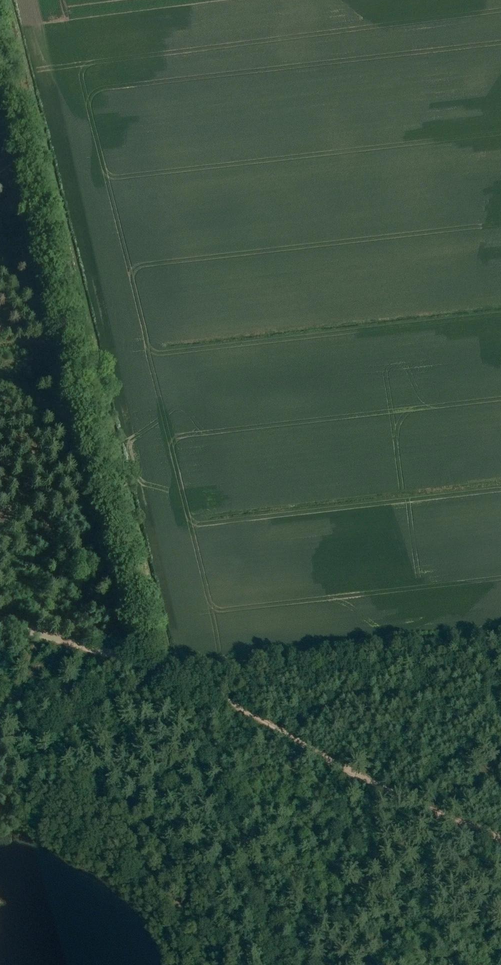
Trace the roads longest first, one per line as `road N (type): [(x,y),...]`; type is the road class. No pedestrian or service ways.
road 1 (track): [(500,845),(164,671),(153,628),(87,602),(53,540),(0,474)]
road 2 (track): [(500,635),(178,675),(0,738)]
road 3 (track): [(164,671),(0,625)]

